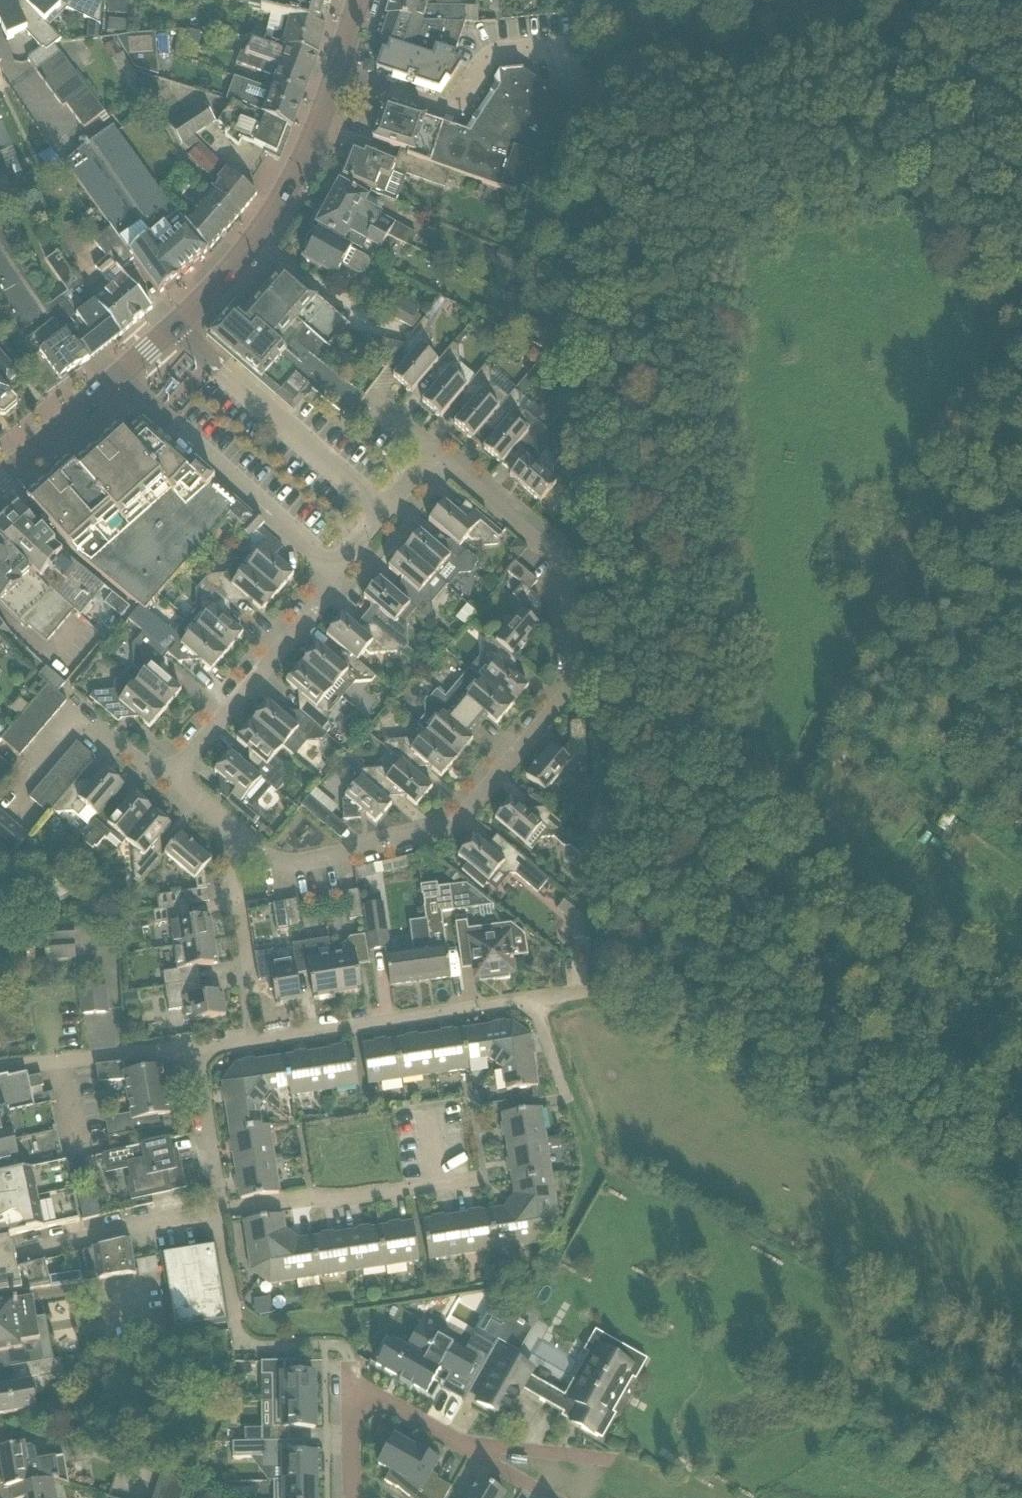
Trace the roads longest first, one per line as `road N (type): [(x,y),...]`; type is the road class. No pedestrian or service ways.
road 1 (residential): [(432,454),(567,568),(574,687),(451,827),(300,863),(279,861),(241,835)]
road 2 (tertiary): [(173,327),(278,206),(324,109),(359,0)]
road 3 (residential): [(241,835),(175,777),(328,594),(332,568)]
road 4 (residential): [(199,1050),(532,1002)]
road 5 (residential): [(118,378),(332,568)]
road 6 (residential): [(382,512),(173,327)]
road 7 (residential): [(222,1211),(484,1178)]
road 8 (residential): [(0,1260),(215,1213)]
road 9 (residential): [(0,1068),(199,1050)]
road 10 (residential): [(222,1211),(199,1050)]
road 11 (residential): [(251,993),(232,864),(241,835)]
road 12 (tertiary): [(0,483),(118,378)]
road 13 (residential): [(352,1400),(380,1400),(475,1455)]
road 14 (residential): [(475,1455),(497,1447),(609,1460)]

